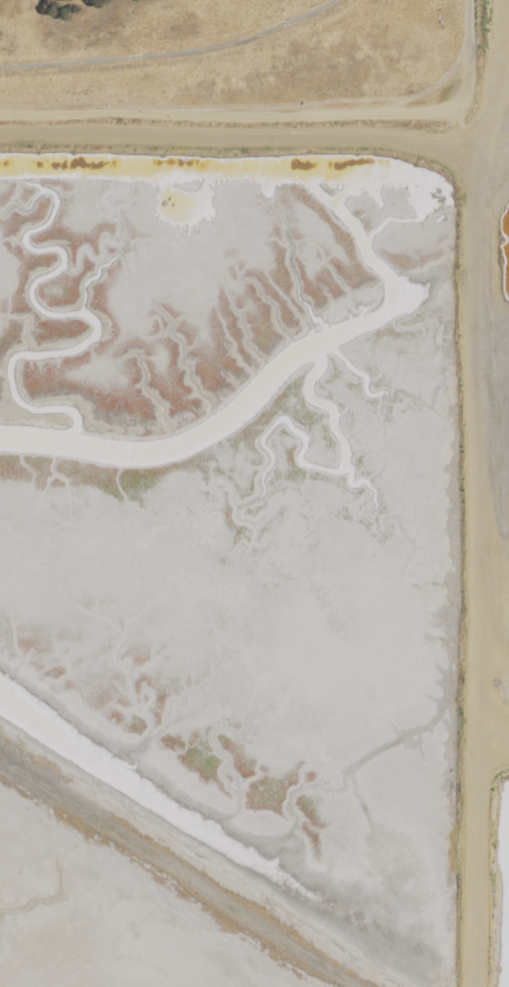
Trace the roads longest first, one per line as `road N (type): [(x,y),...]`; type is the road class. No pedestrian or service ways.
road 1 (track): [(478,986),(479,152)]
road 2 (track): [(0,768),(353,986)]

